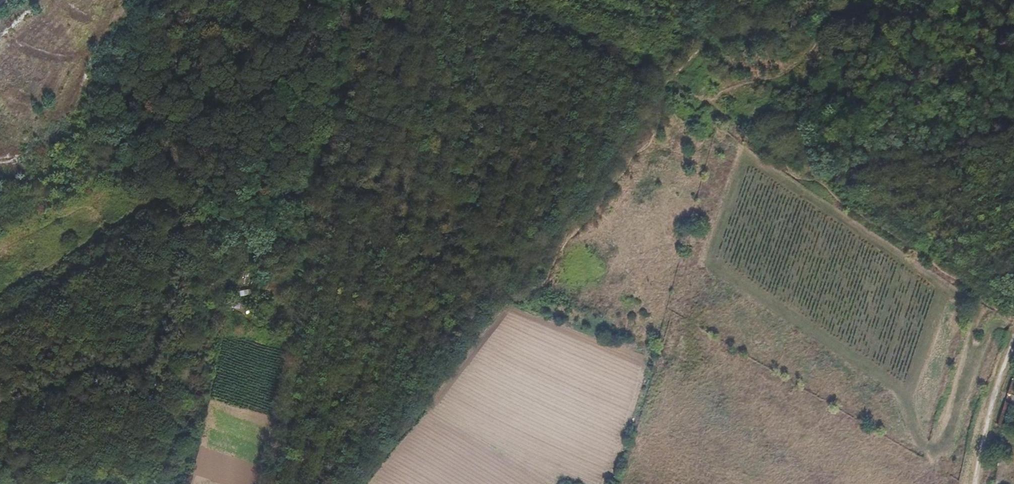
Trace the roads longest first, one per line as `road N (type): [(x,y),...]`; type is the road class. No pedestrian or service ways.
road 1 (unclassified): [(974,483),(1013,345)]

